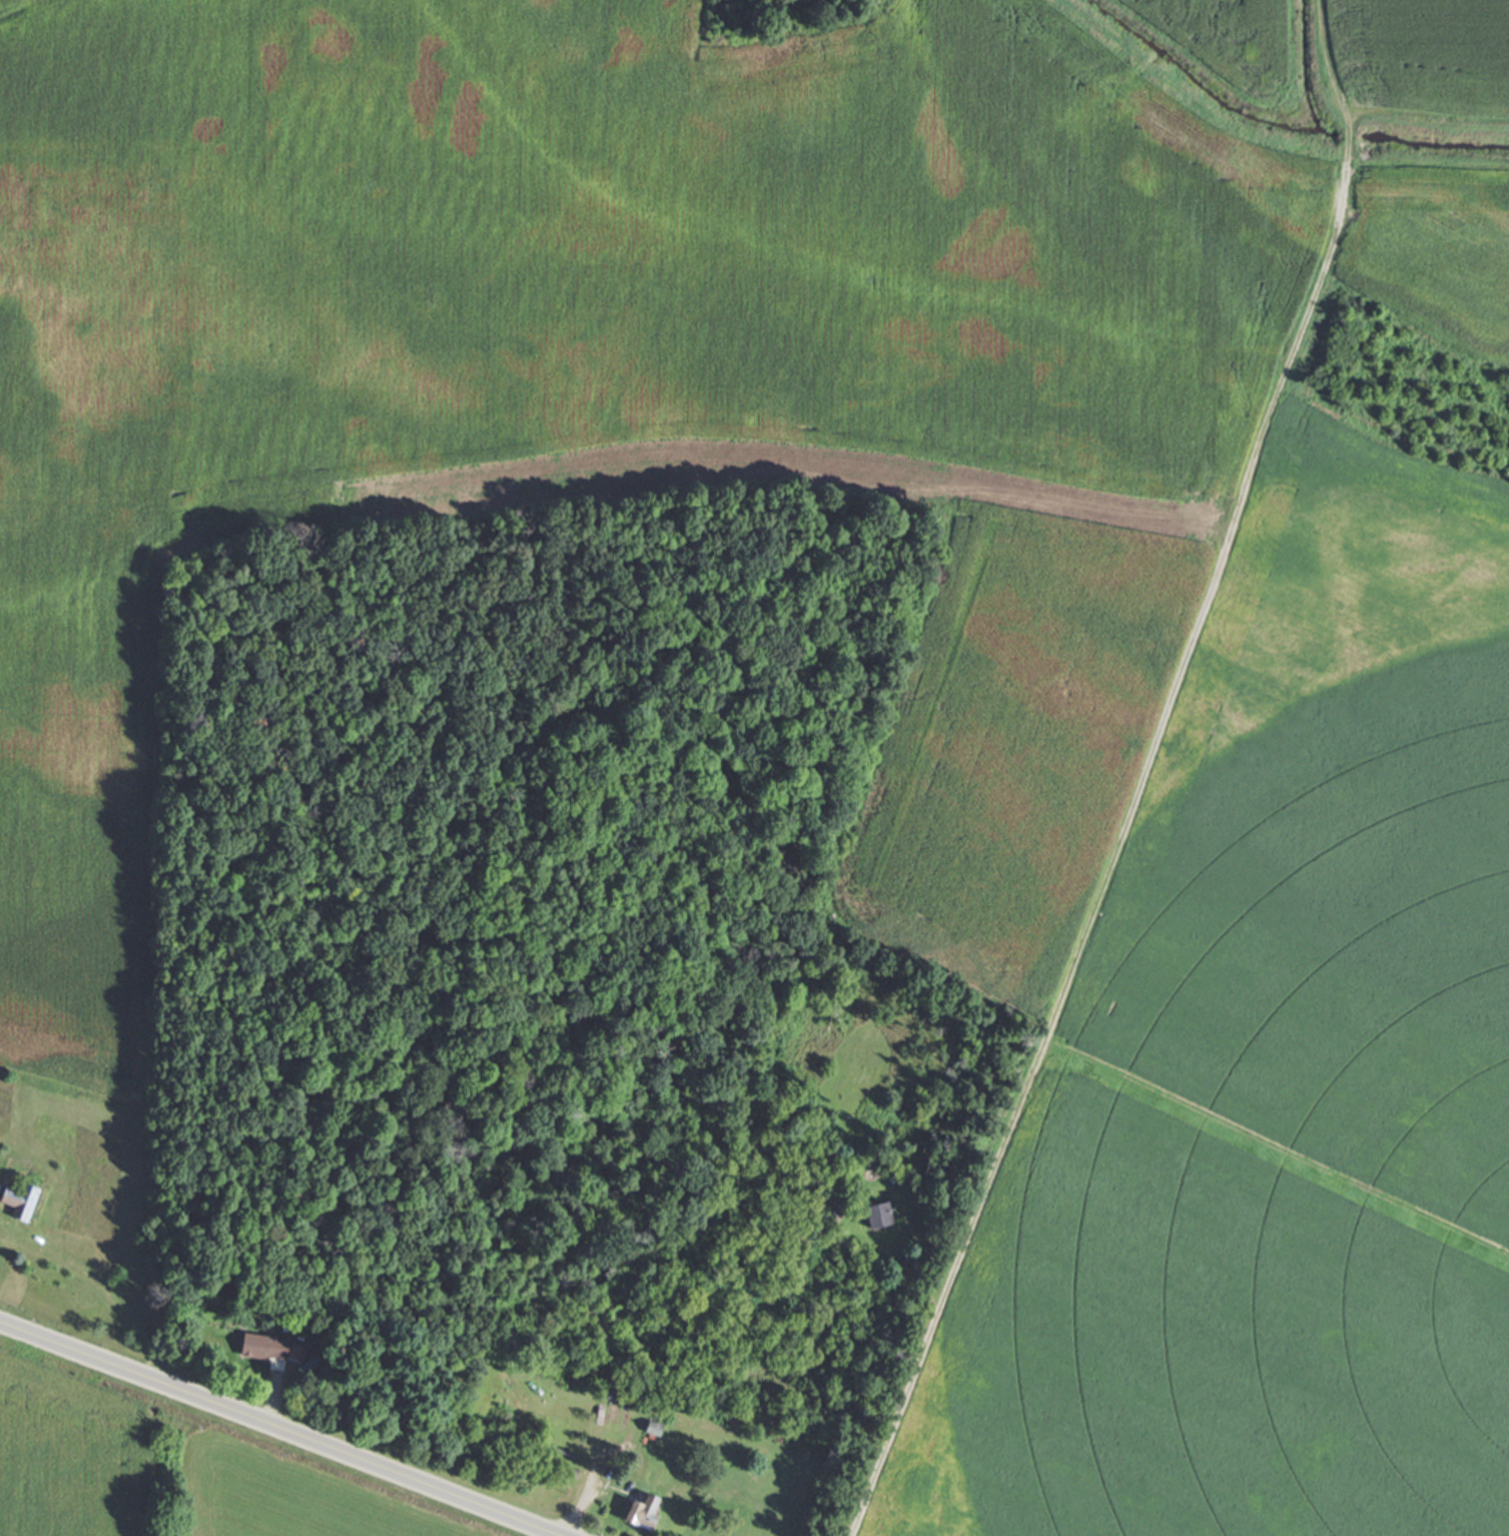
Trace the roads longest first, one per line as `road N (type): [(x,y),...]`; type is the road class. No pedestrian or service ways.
road 1 (secondary): [(0,1328),(550,1535)]

